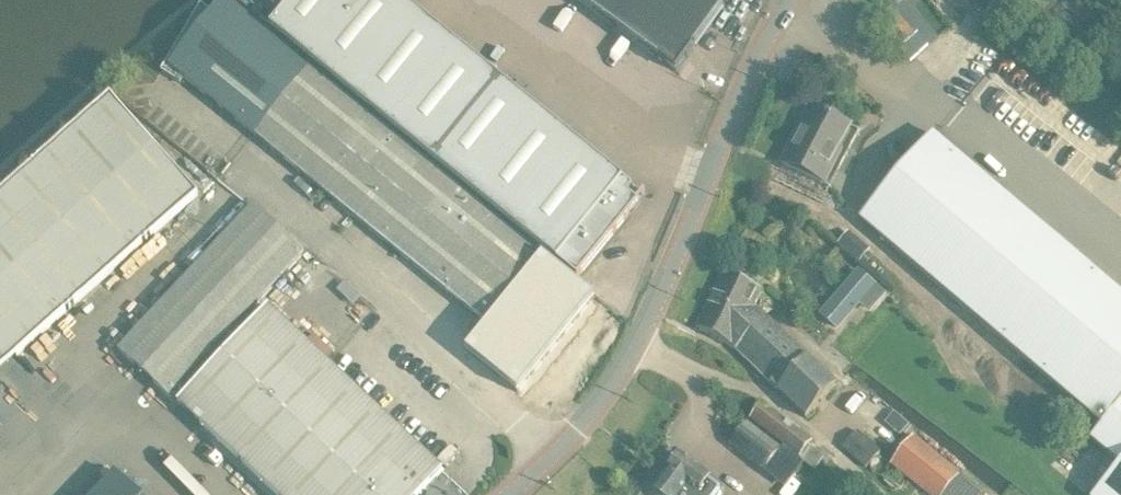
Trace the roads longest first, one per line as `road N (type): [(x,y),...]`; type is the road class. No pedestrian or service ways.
road 1 (tertiary): [(788,0),(724,126),(631,355),(576,432),(506,494)]

